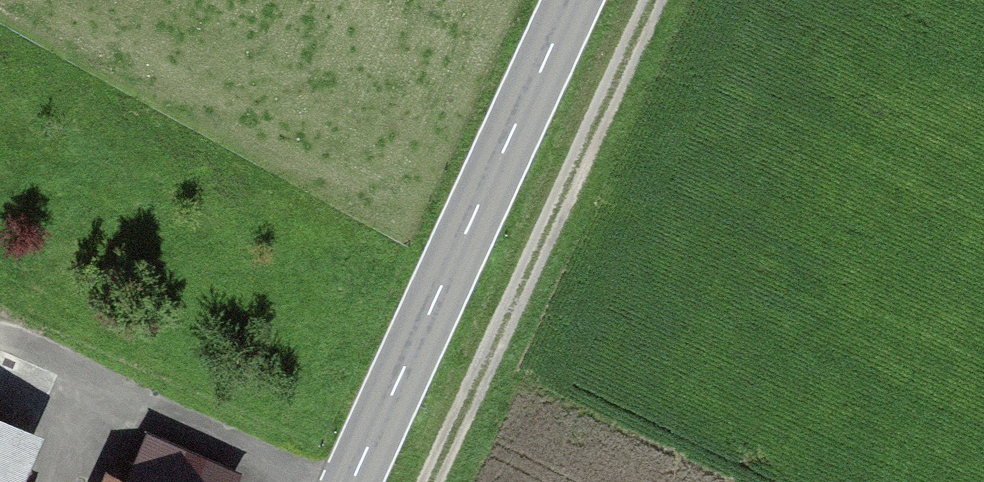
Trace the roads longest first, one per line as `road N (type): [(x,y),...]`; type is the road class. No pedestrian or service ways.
road 1 (track): [(434,481),(657,0)]
road 2 (primary): [(574,0),(353,481)]

